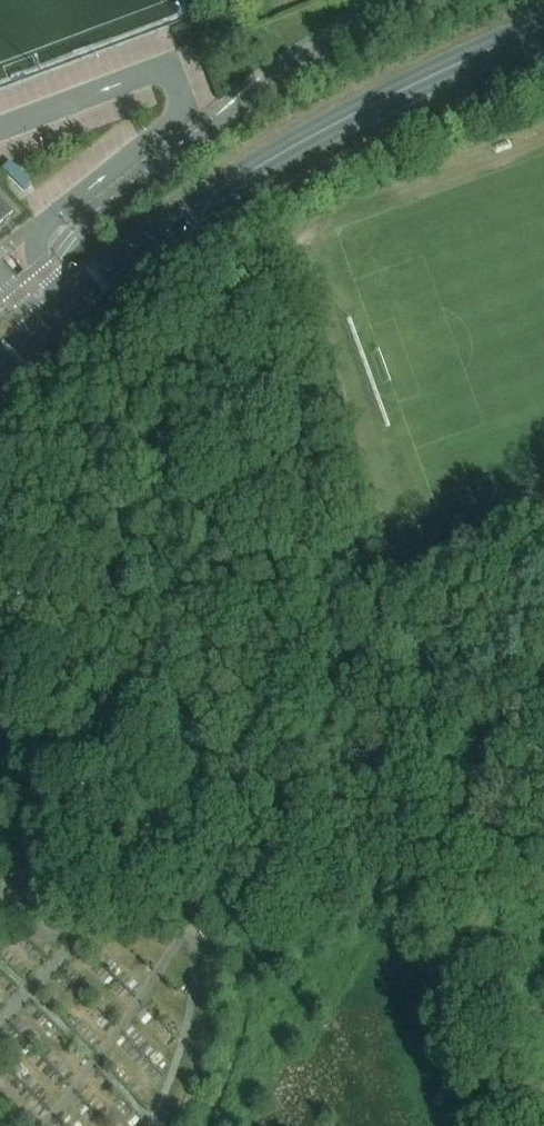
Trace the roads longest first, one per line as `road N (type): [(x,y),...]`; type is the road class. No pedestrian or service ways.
road 1 (secondary): [(0,370),(171,222),(366,114),(543,36)]
road 2 (residential): [(170,166),(303,62),(409,0)]
road 3 (track): [(392,756),(543,734)]

